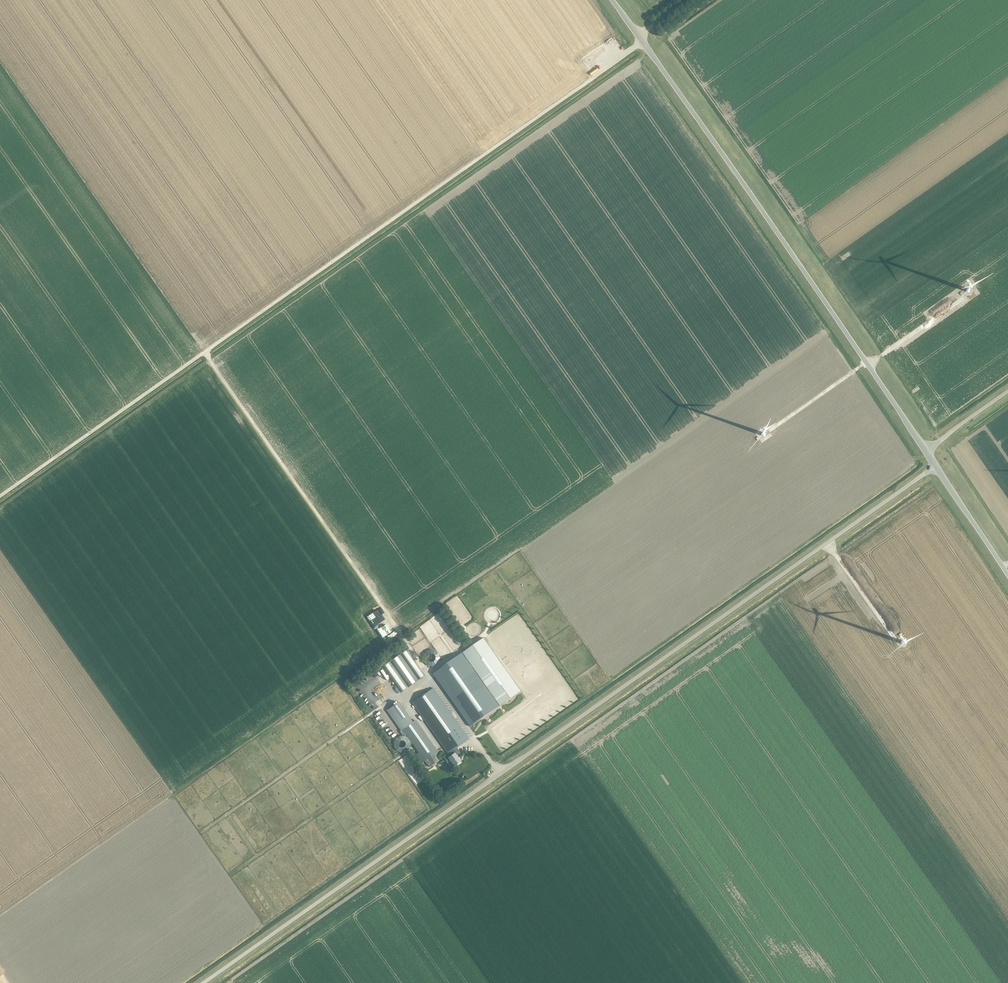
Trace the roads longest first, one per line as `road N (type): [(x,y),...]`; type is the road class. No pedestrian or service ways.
road 1 (residential): [(203,982),(936,466)]
road 2 (unclassified): [(927,451),(612,0)]
road 3 (unclassified): [(1007,576),(936,466)]

